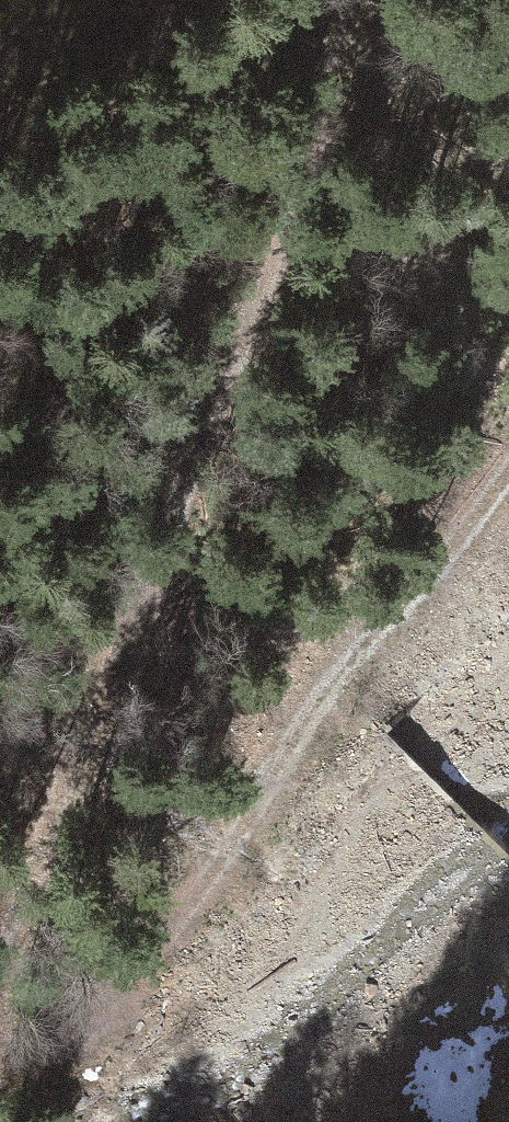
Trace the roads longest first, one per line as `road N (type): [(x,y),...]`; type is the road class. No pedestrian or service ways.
road 1 (track): [(0,966),(306,190),(347,0)]
road 2 (track): [(508,488),(239,830),(78,1050),(19,1069),(0,1051)]

